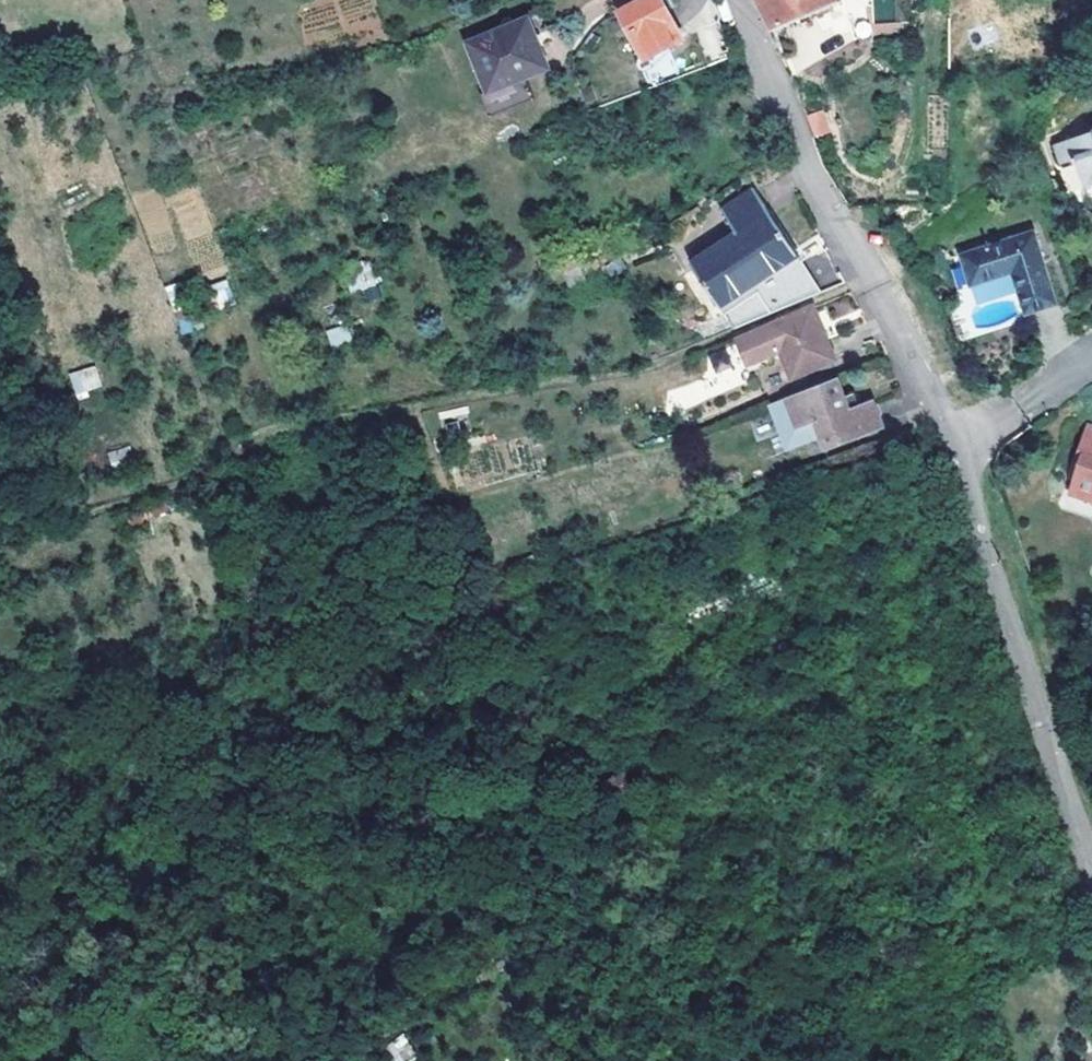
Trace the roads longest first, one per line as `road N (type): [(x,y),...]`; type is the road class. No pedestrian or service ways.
road 1 (residential): [(957,449),(737,0)]
road 2 (residential): [(1091,860),(957,449)]
road 3 (residential): [(957,449),(1091,361)]

